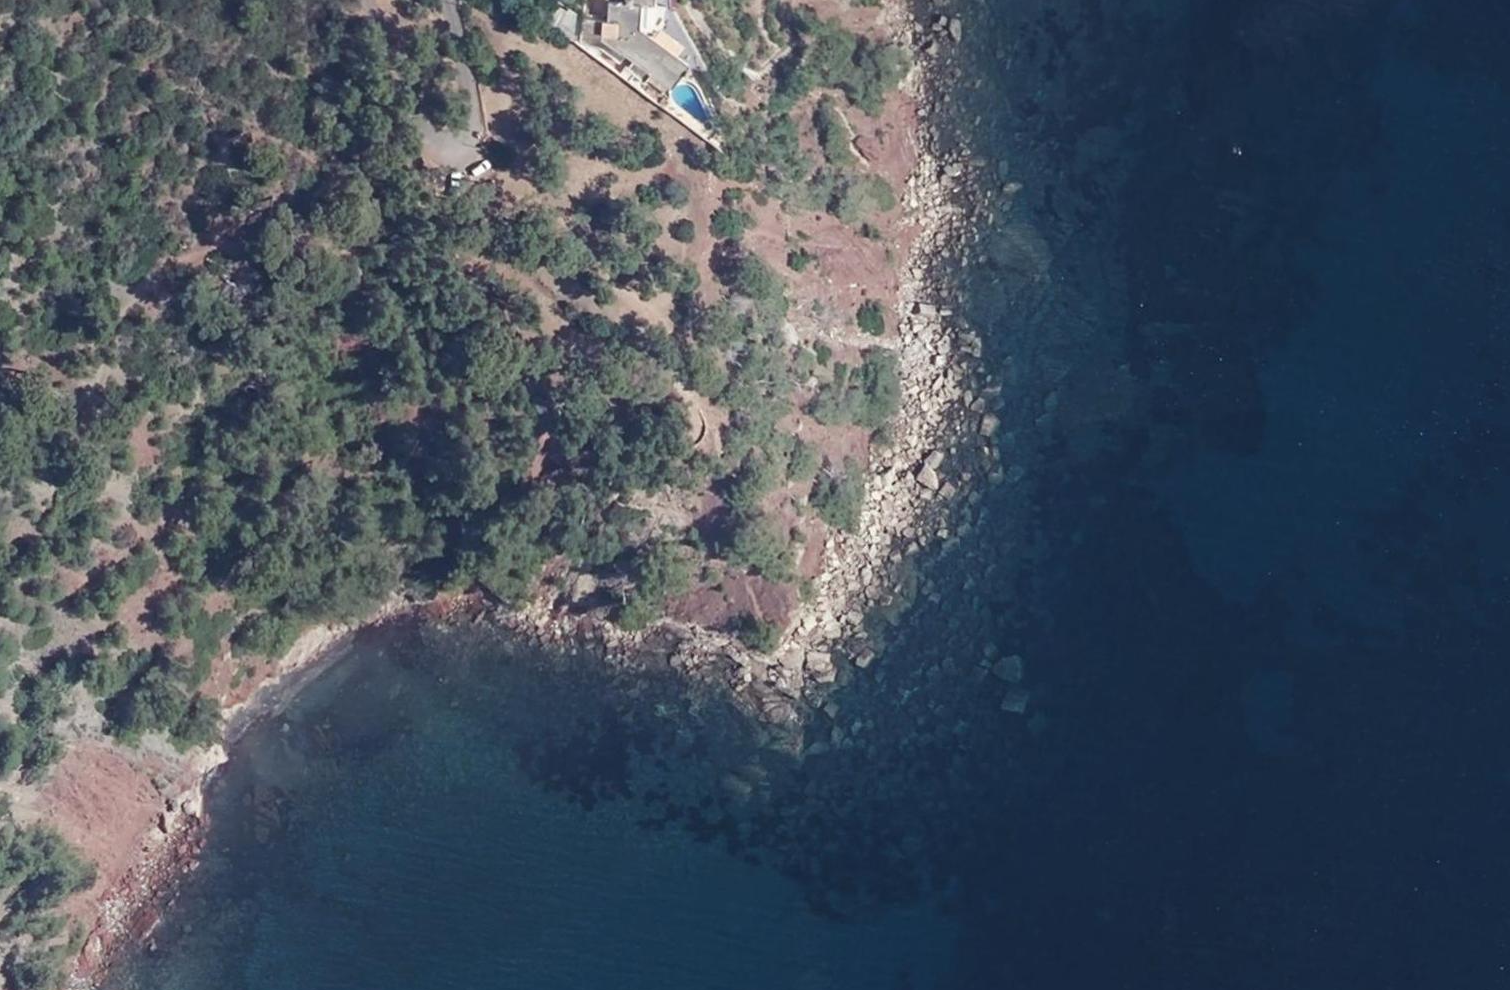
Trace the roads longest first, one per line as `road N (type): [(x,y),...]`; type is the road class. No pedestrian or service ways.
road 1 (residential): [(443,0),(470,130),(459,159),(448,161),(435,157),(360,0)]

